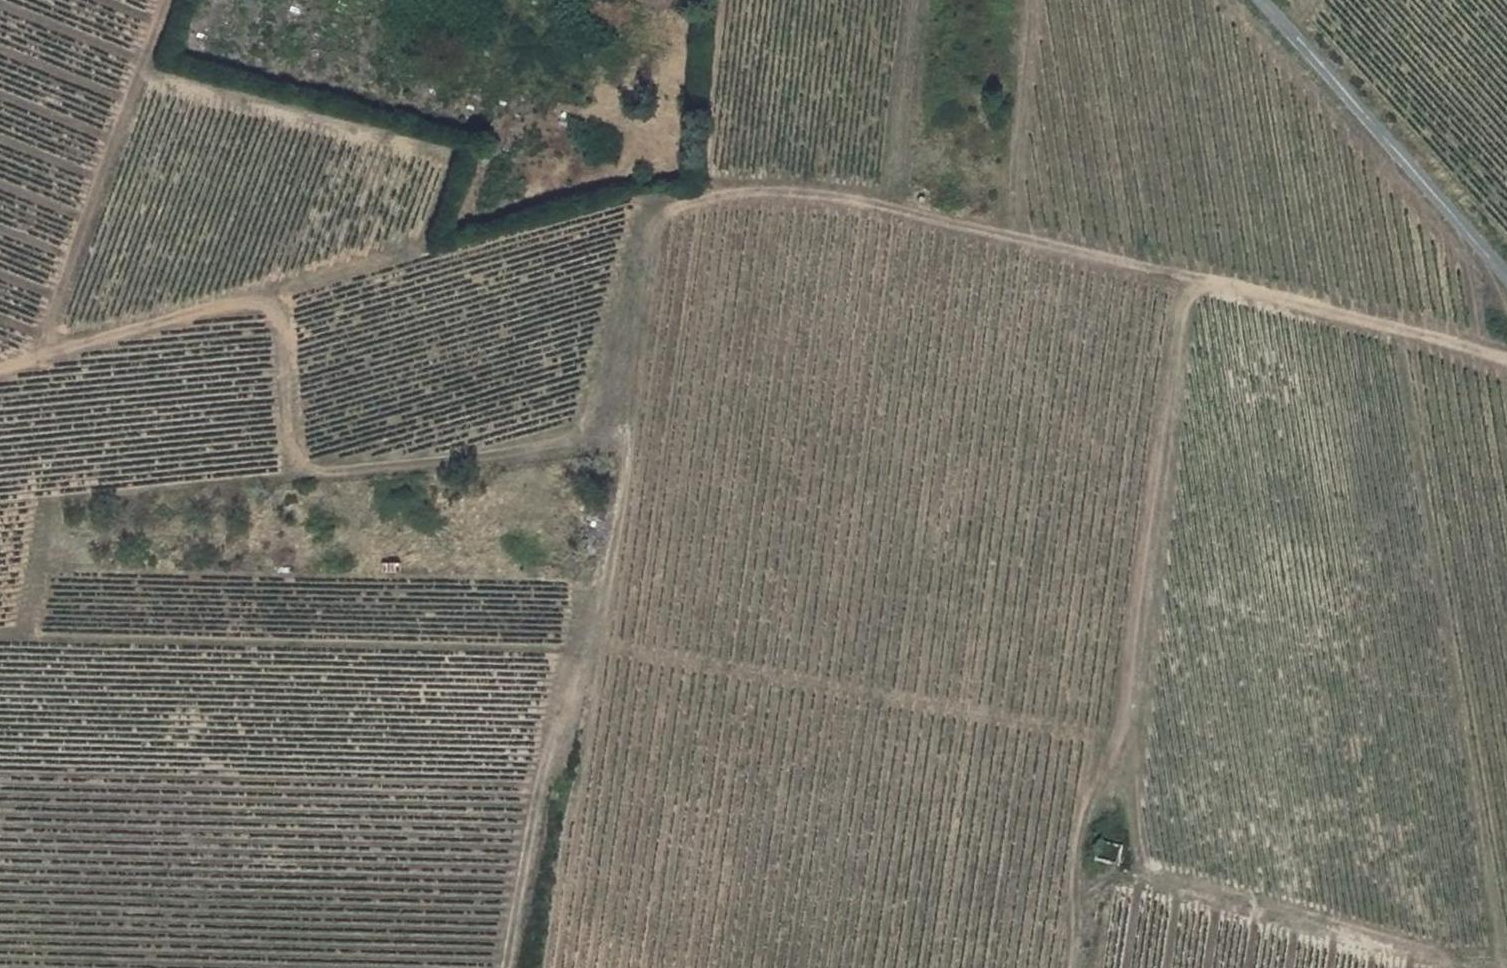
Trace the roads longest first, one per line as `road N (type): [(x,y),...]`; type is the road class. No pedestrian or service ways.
road 1 (track): [(1506,357),(1204,279),(874,206),(769,192),(718,194),(639,216),(602,431),(560,445),(321,470),(292,459),(282,292),(0,374)]
road 2 (track): [(1067,967),(1076,852),(1114,737),(1176,316),(1204,279)]
road 3 (unclassified): [(1255,0),(1506,276)]

